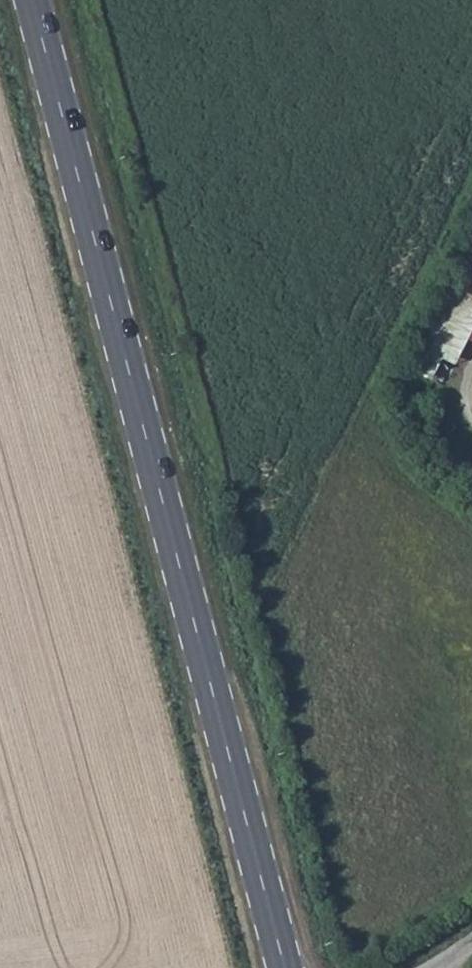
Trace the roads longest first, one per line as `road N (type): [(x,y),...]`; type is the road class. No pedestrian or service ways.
road 1 (primary): [(31,0),(283,967)]

